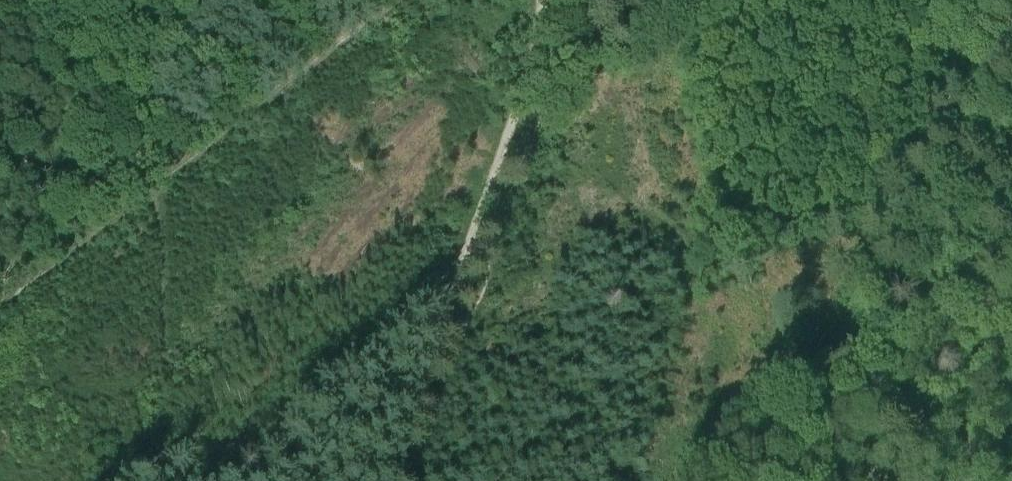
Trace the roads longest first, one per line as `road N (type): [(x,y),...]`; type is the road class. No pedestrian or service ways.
road 1 (track): [(388,480),(514,116),(539,0)]
road 2 (track): [(941,0),(930,332),(916,396),(872,480)]
road 3 (track): [(164,173),(71,84),(23,0)]

